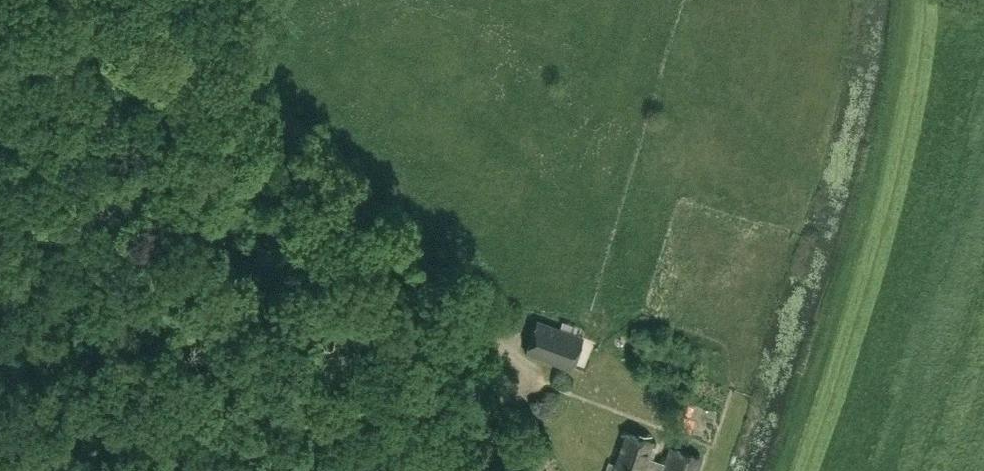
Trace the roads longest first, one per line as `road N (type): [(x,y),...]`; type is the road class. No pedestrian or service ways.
road 1 (track): [(226,0),(211,46),(468,327)]

